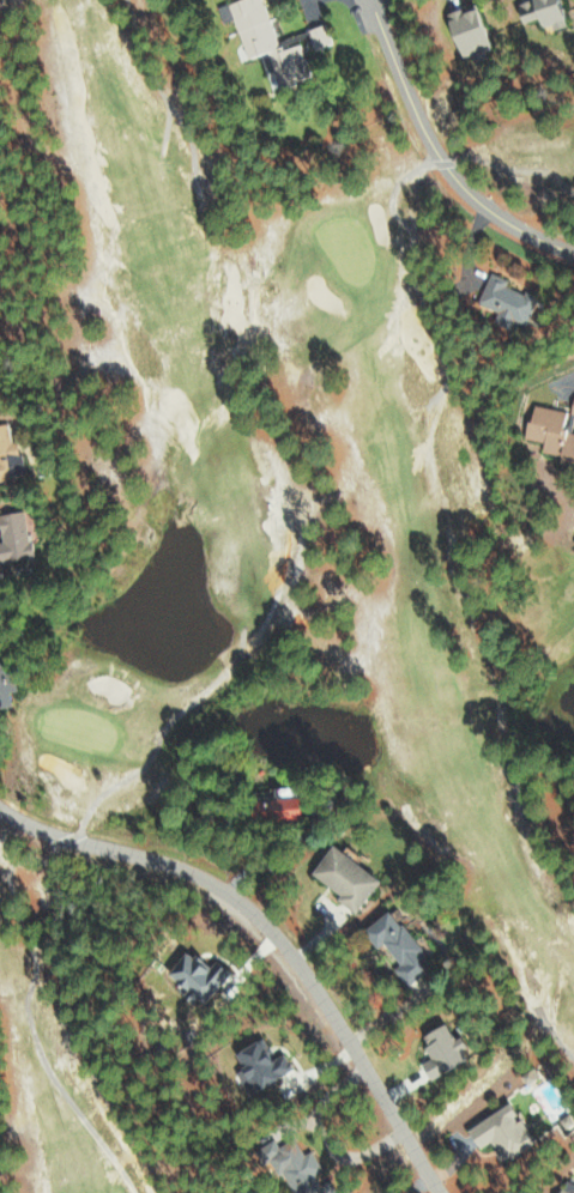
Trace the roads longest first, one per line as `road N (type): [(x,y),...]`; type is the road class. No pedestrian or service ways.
road 1 (residential): [(0,811),(52,840),(177,876),(266,935),(312,988),(438,1192)]
road 2 (residential): [(573,258),(495,214),(448,169),(409,103),(368,0)]

